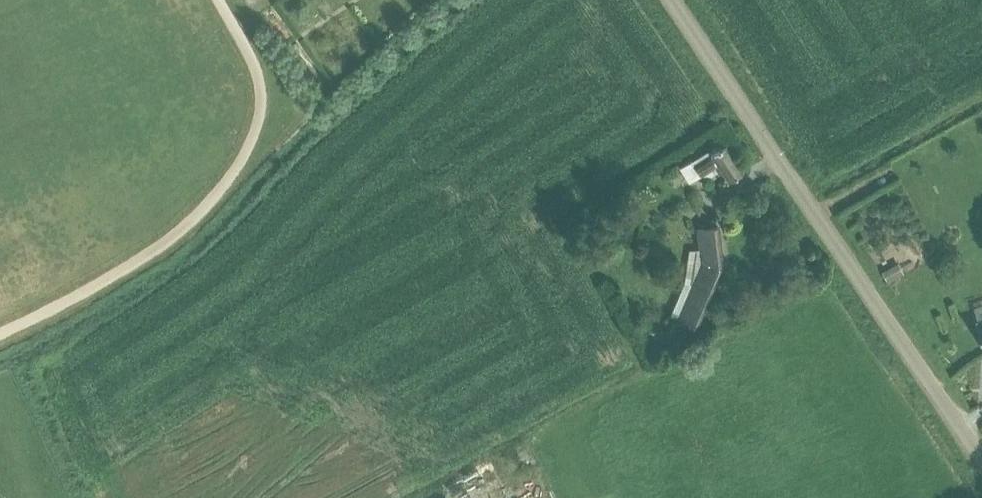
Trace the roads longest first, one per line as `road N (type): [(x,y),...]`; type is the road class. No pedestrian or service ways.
road 1 (unclassified): [(981,455),(671,0)]

